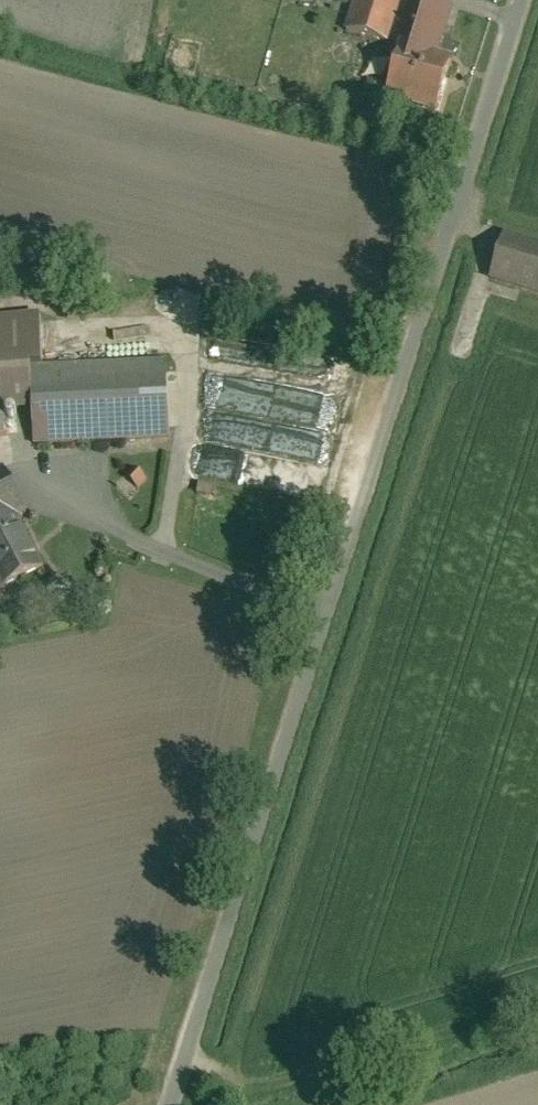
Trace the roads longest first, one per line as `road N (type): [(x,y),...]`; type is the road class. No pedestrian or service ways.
road 1 (unclassified): [(173,1104),(525,0)]
road 2 (track): [(187,1059),(270,1081),(537,1007)]

